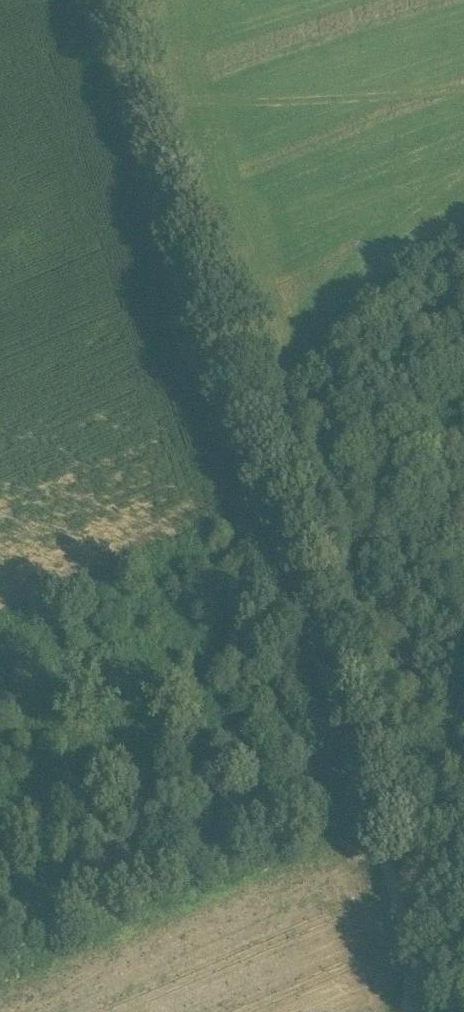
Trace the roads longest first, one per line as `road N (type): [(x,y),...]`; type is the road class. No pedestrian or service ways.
road 1 (unclassified): [(392,1011),(403,951),(397,911),(111,0)]

